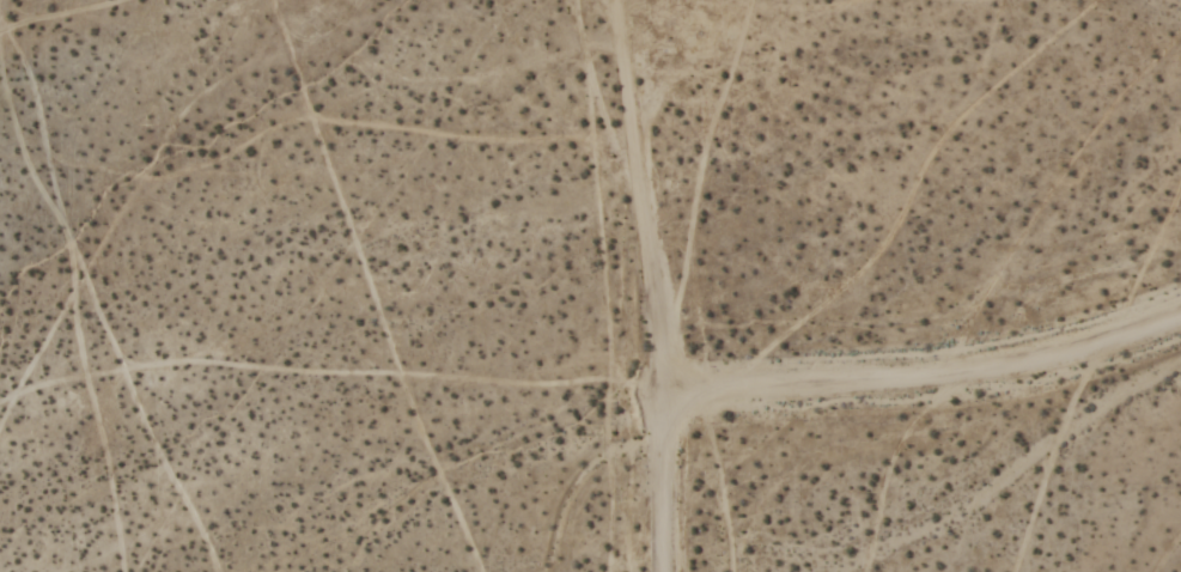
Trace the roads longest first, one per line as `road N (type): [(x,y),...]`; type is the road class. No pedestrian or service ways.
road 1 (track): [(1180,316),(1010,370),(823,391),(659,398)]
road 2 (track): [(659,398),(651,239),(628,136)]
road 3 (residential): [(660,571),(659,398)]

